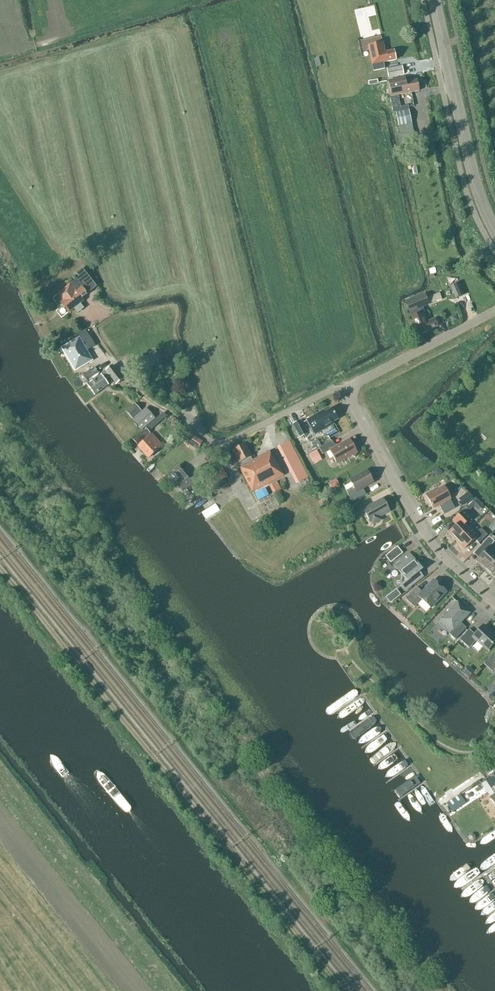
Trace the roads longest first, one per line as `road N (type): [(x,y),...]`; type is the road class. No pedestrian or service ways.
road 1 (track): [(343,990),(0,569)]
road 2 (residential): [(348,392),(334,388),(233,441),(212,443),(138,392),(90,330)]
road 3 (residential): [(494,602),(425,534),(348,392)]
road 4 (tertiary): [(494,229),(473,175),(434,0)]
road 5 (residential): [(494,310),(359,381)]
road 6 (residential): [(359,381),(494,310)]

